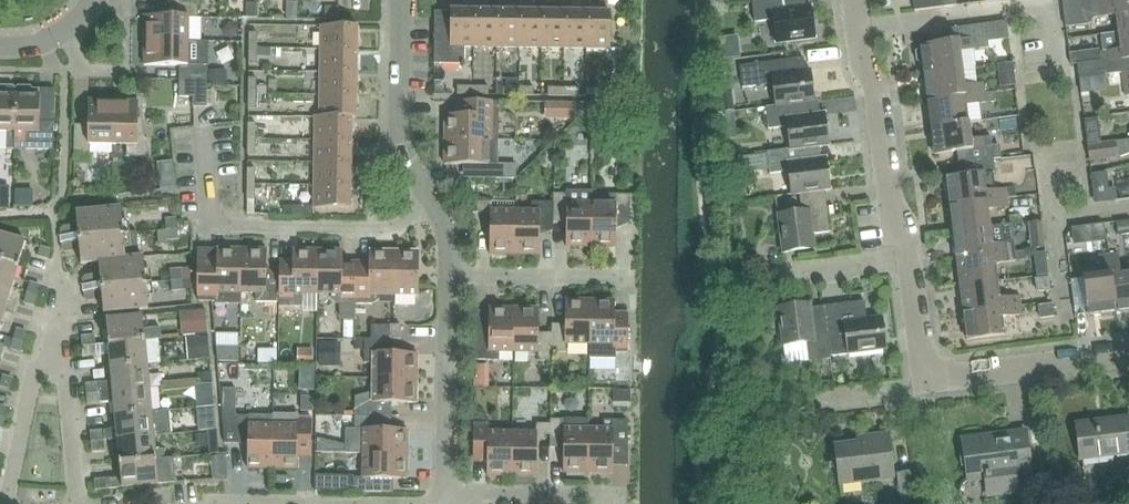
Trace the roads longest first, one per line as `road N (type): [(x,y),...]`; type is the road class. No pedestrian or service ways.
road 1 (residential): [(932,376),(922,369),(910,259),(890,195),(882,101),(859,54),(853,0)]
road 2 (residential): [(204,134),(216,222),(389,228),(433,206)]
road 3 (residential): [(79,503),(65,371),(55,363),(32,378),(5,503)]
road 4 (residential): [(445,492),(450,274)]
road 5 (residential): [(433,206),(402,148),(400,0)]
road 6 (residential): [(932,376),(1128,354)]
road 7 (residential): [(450,274),(626,277)]
road 8 (residential): [(445,492),(620,495)]

